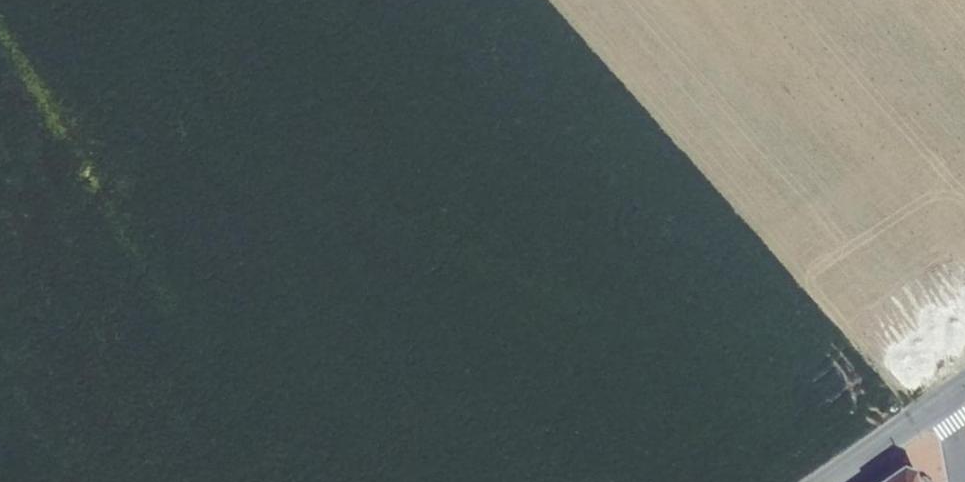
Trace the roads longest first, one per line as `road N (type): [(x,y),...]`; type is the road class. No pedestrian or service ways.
road 1 (tertiary): [(829,481),(943,402)]

